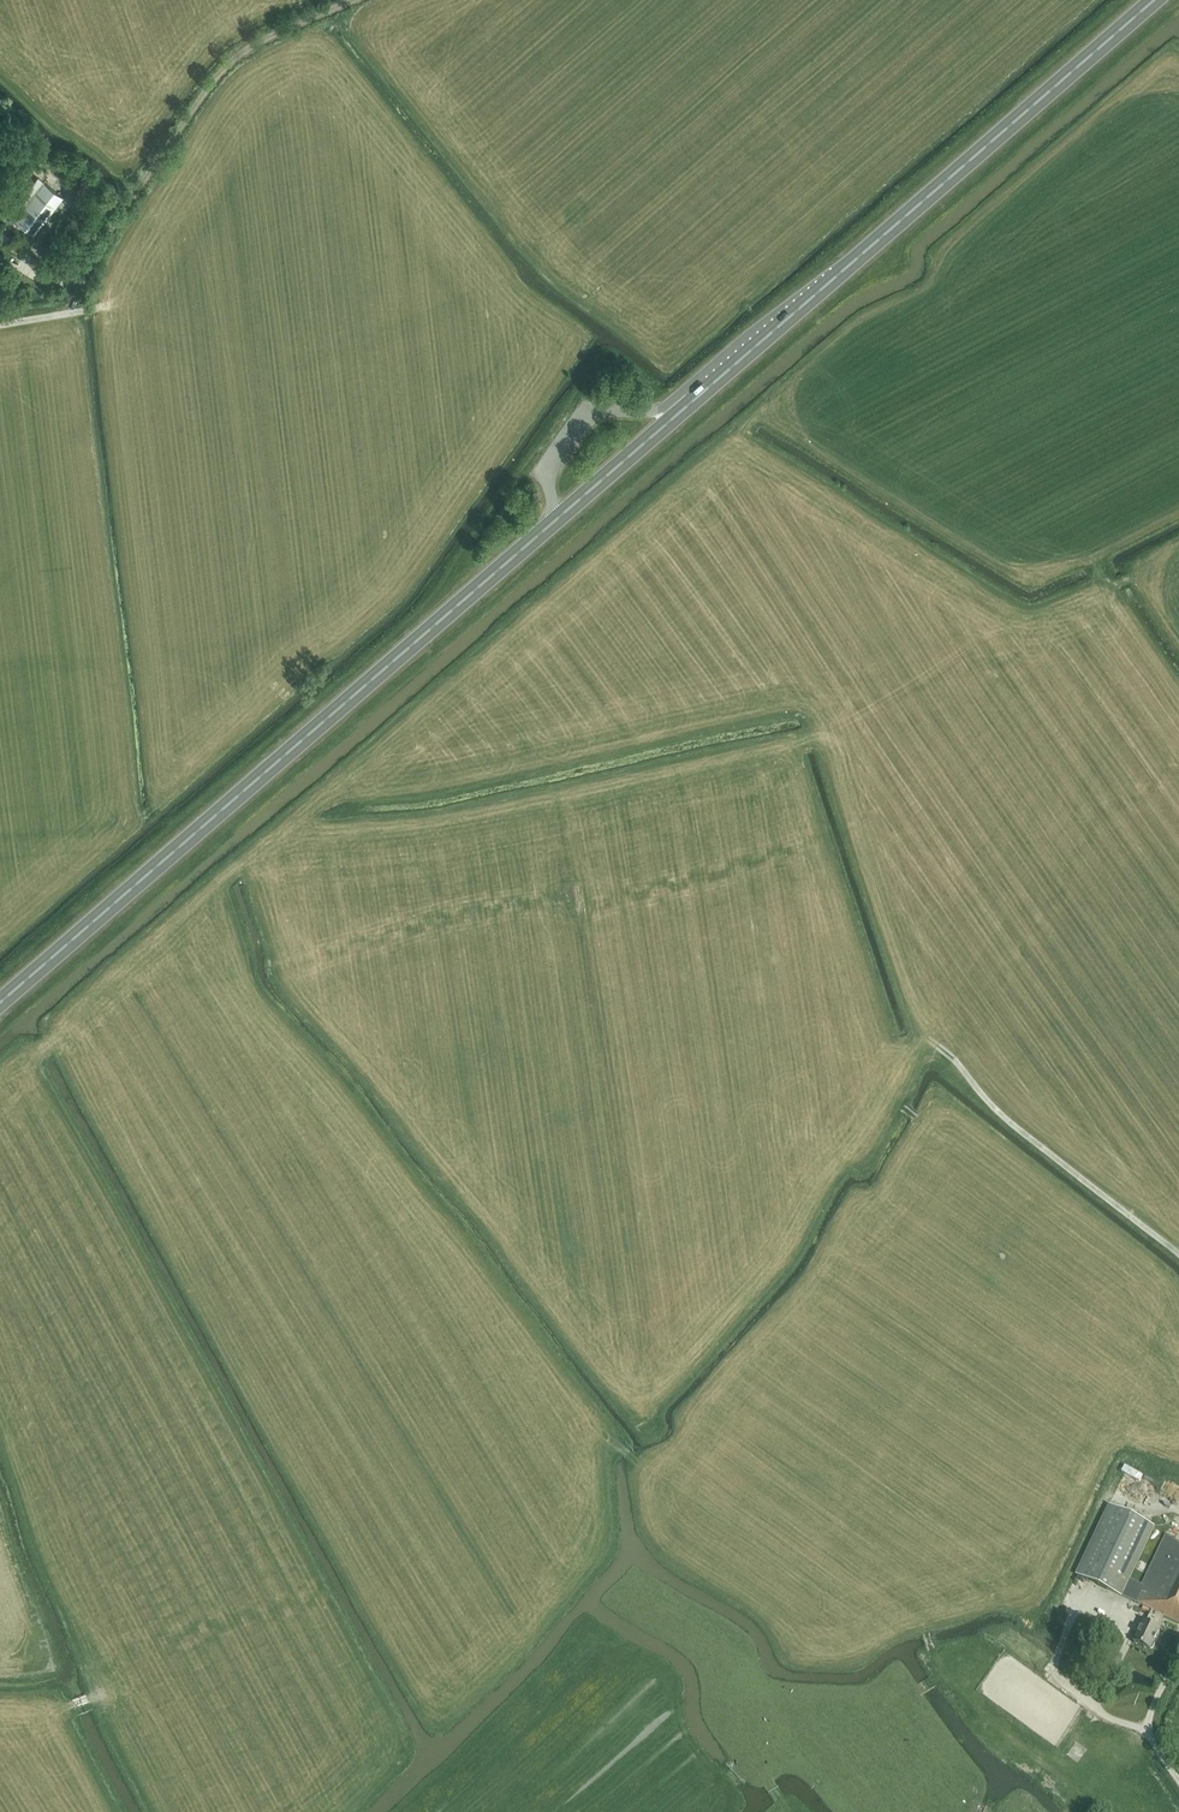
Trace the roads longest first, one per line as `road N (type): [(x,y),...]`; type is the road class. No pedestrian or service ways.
road 1 (trunk): [(0,1003),(548,527)]
road 2 (trunk): [(691,401),(1155,0)]
road 3 (trunk): [(548,527),(691,401)]

